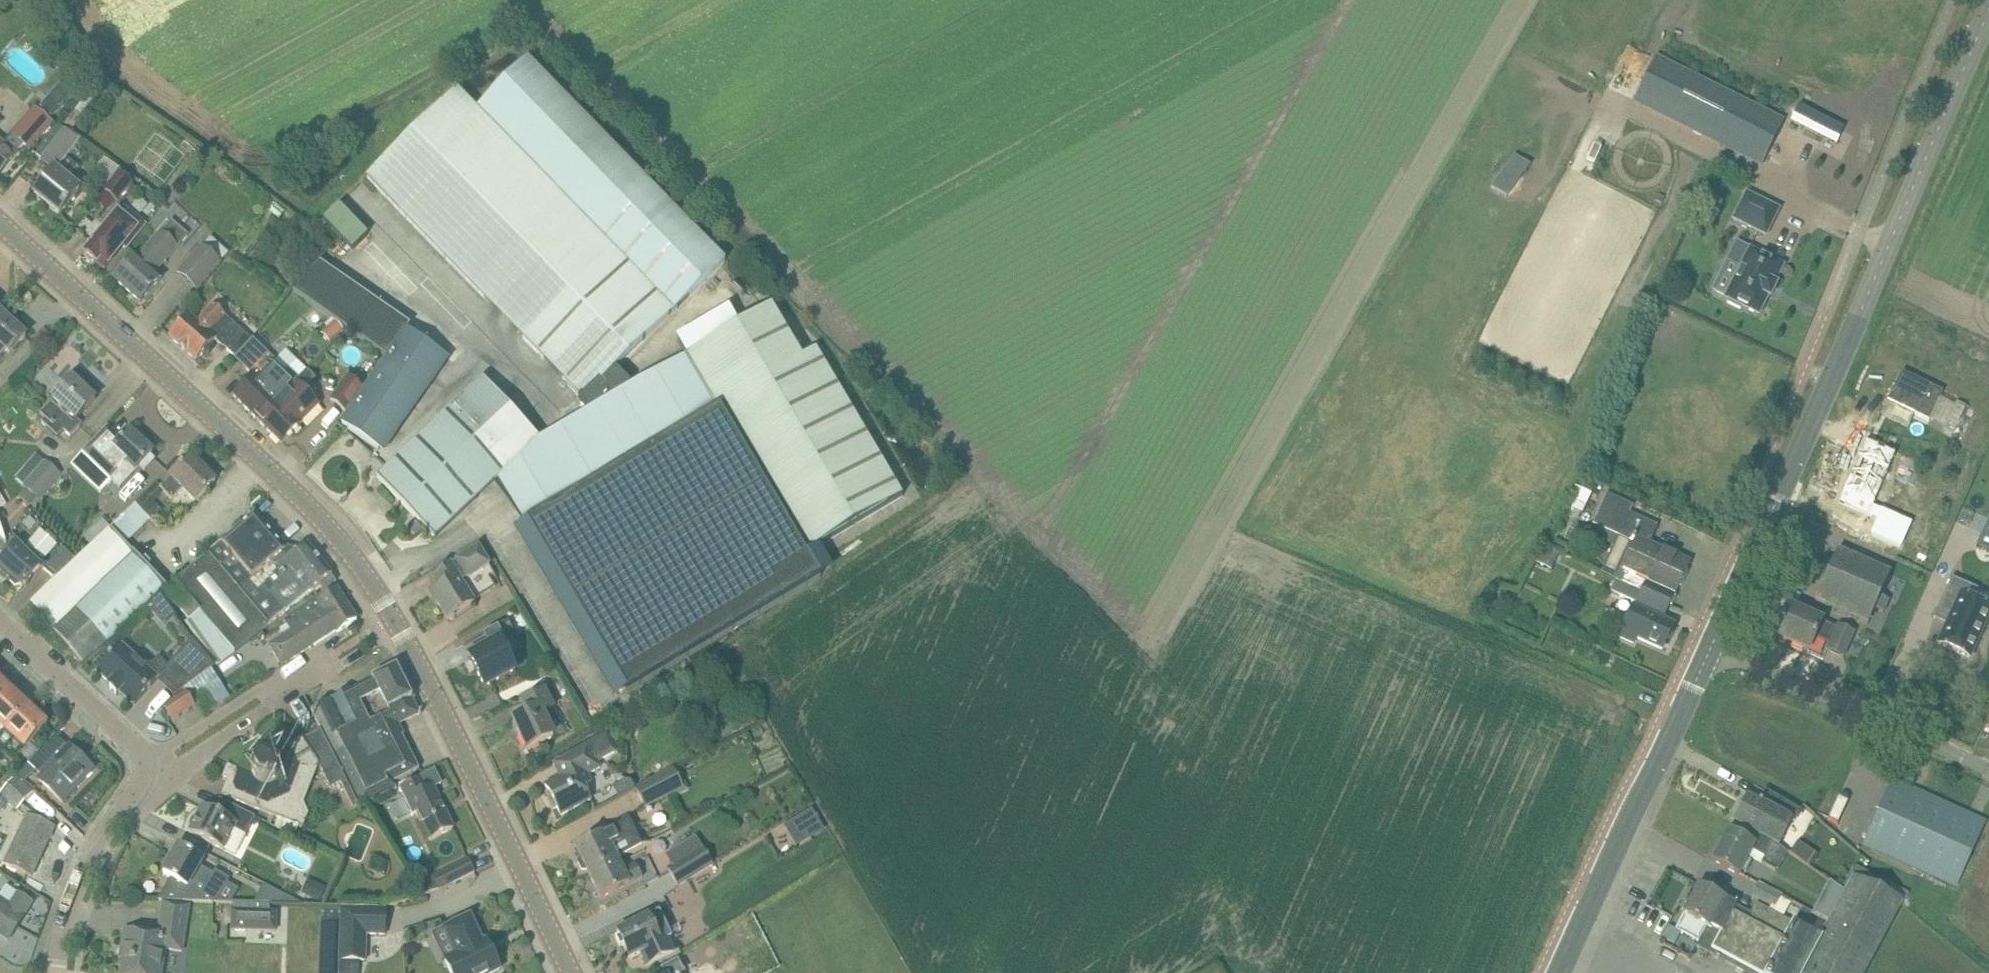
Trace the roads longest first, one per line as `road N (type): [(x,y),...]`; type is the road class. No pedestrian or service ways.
road 1 (tertiary): [(571,972),(446,714),(366,570),(281,479),(0,224)]
road 2 (tertiary): [(1707,654),(1988,6)]
road 3 (tertiary): [(1561,972),(1707,654)]
road 4 (unclassified): [(1988,770),(1707,654)]
road 5 (residential): [(60,972),(66,922),(90,859),(148,765)]
road 6 (residential): [(148,765),(0,620)]
road 7 (residential): [(167,759),(185,761),(273,706),(277,691)]
road 8 (residential): [(277,691),(263,688),(172,747),(167,759)]

